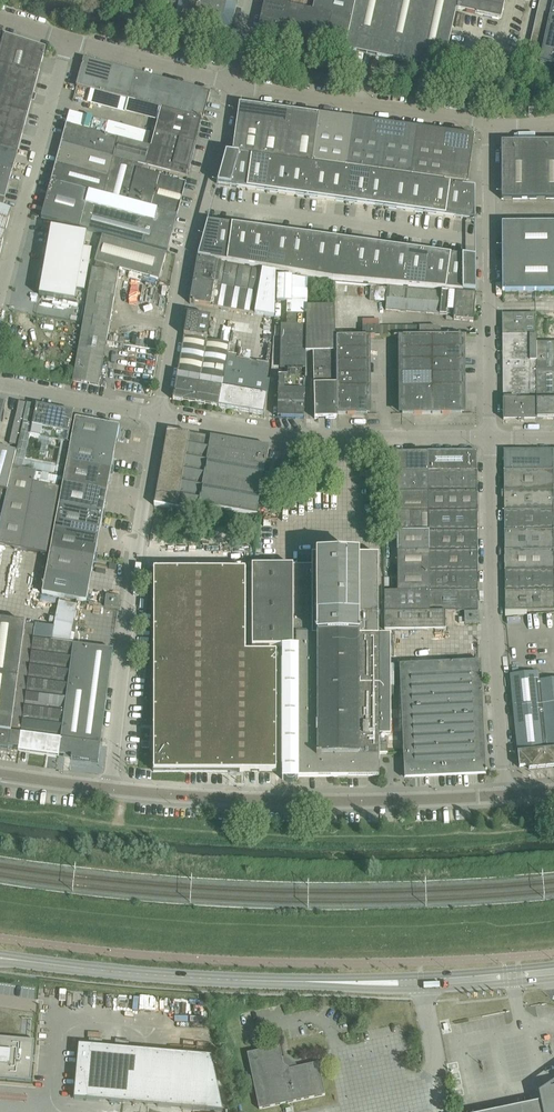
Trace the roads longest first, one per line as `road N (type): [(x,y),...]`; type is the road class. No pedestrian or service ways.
road 1 (secondary): [(0,959),(319,983),(553,972)]
road 2 (unclassified): [(110,789),(311,802),(506,796)]
road 3 (unclassified): [(110,789),(157,417)]
road 4 (unclassified): [(506,796),(488,437)]
road 5 (unclassified): [(157,417),(230,87)]
road 6 (unclassified): [(157,417),(286,434),(488,437)]
road 7 (unclassified): [(488,437),(489,124)]
road 8 (unclassified): [(489,124),(230,87)]
road 9 (unclassified): [(0,292),(68,41)]
road 10 (unclassified): [(230,87),(68,41)]
road 11 (unclassified): [(0,384),(157,417)]

